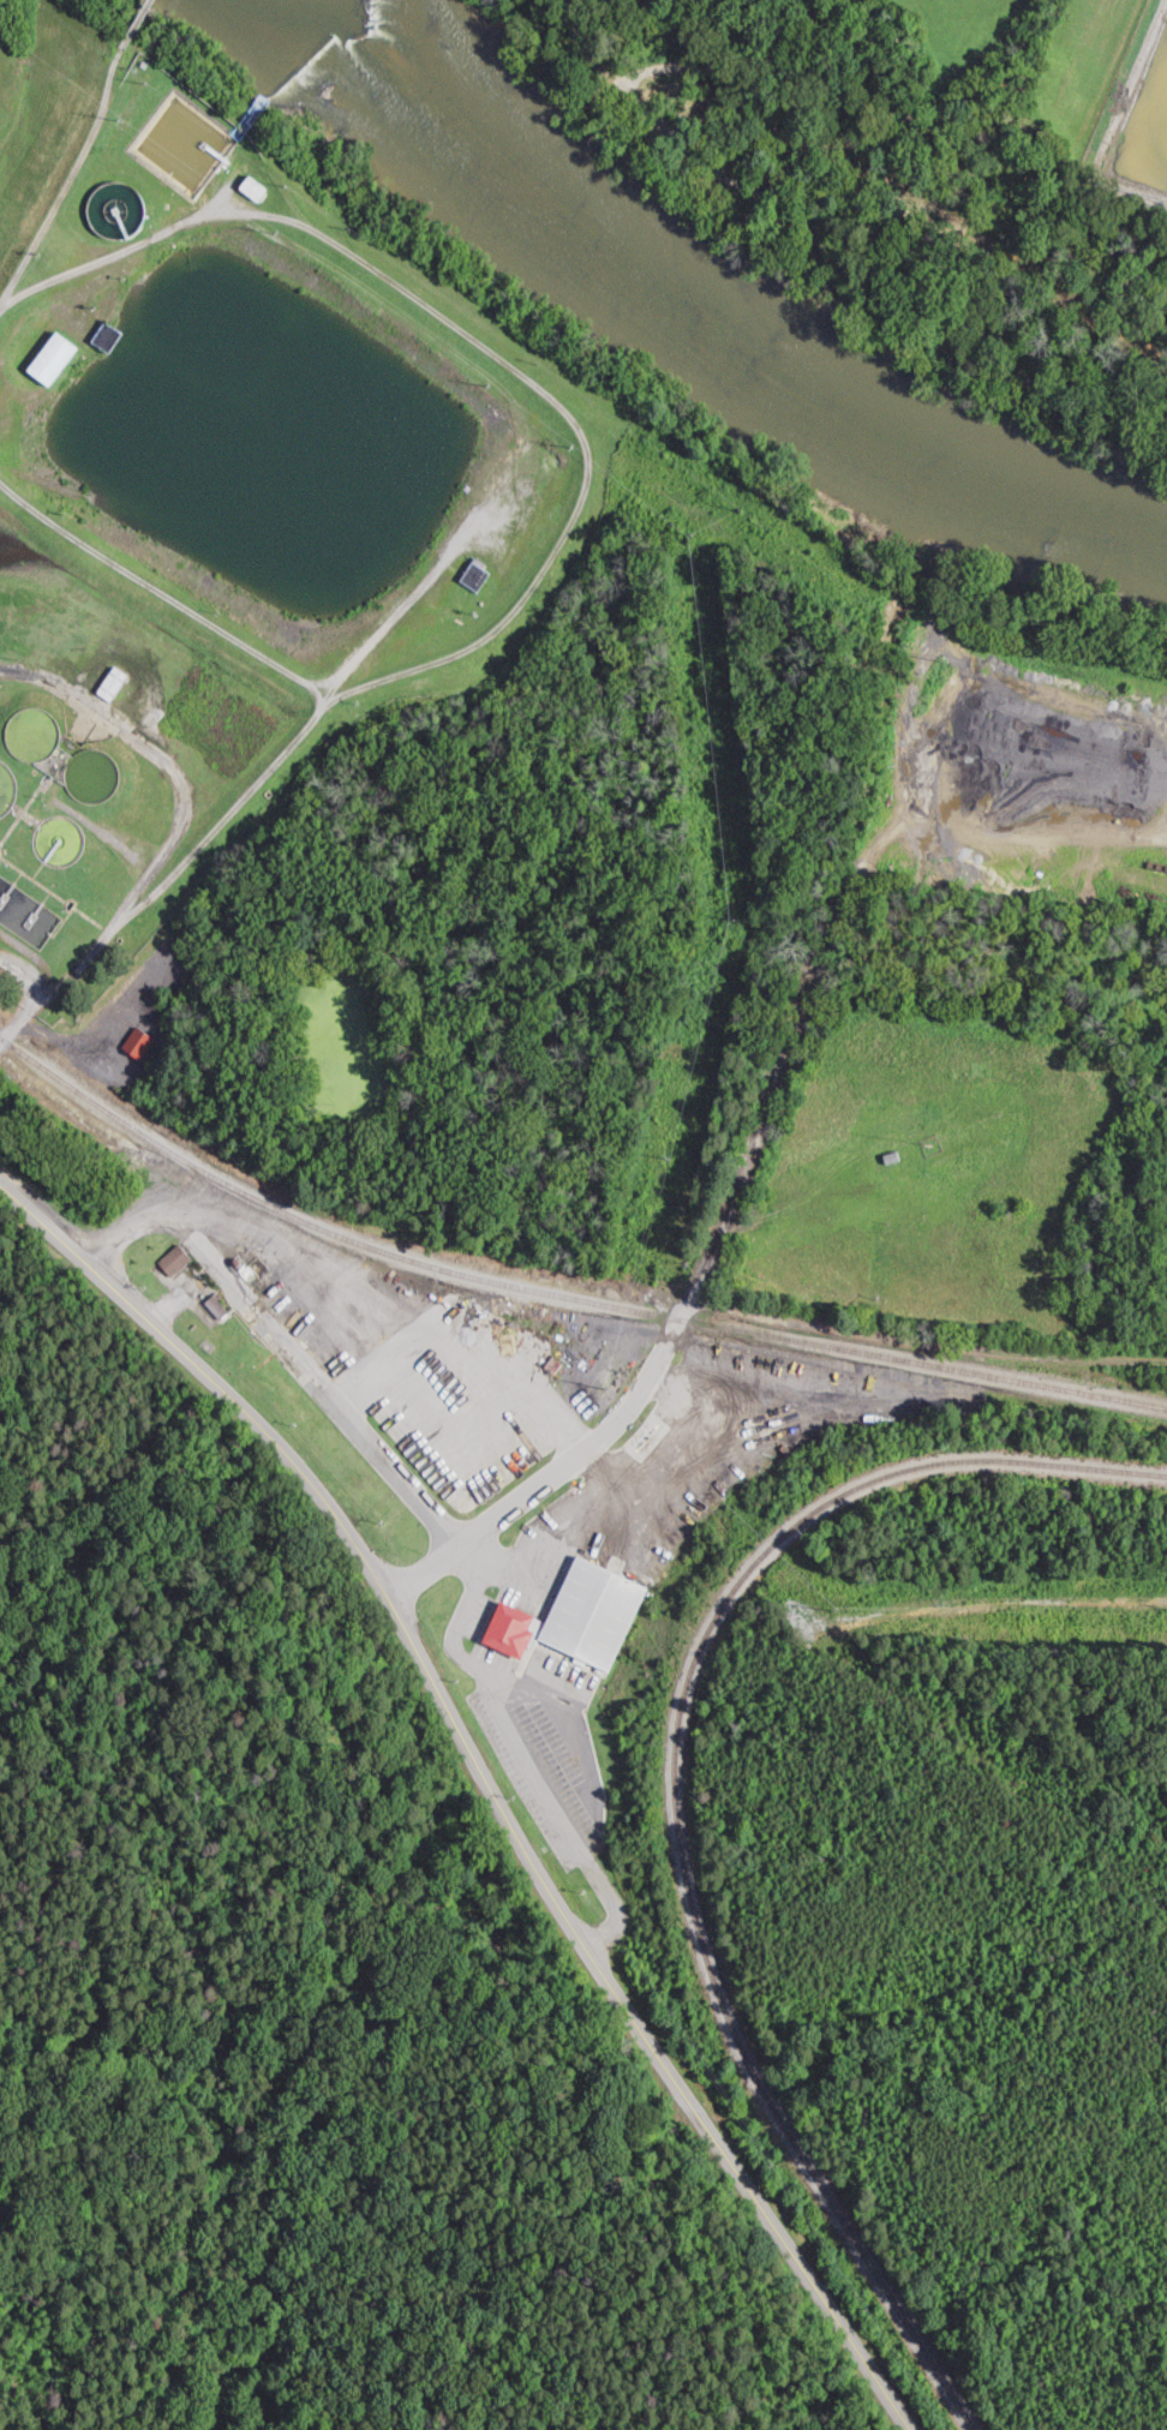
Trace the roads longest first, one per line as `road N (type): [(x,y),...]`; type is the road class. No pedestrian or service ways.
road 1 (residential): [(910,2429),(574,1928),(349,1528),(252,1417),(0,1187)]
road 2 (track): [(666,1349),(682,1322),(711,1307),(976,1351),(1166,1362)]
road 3 (residential): [(390,1597),(599,1442),(647,1391),(666,1349)]
road 4 (residential): [(261,1318),(463,1548)]

